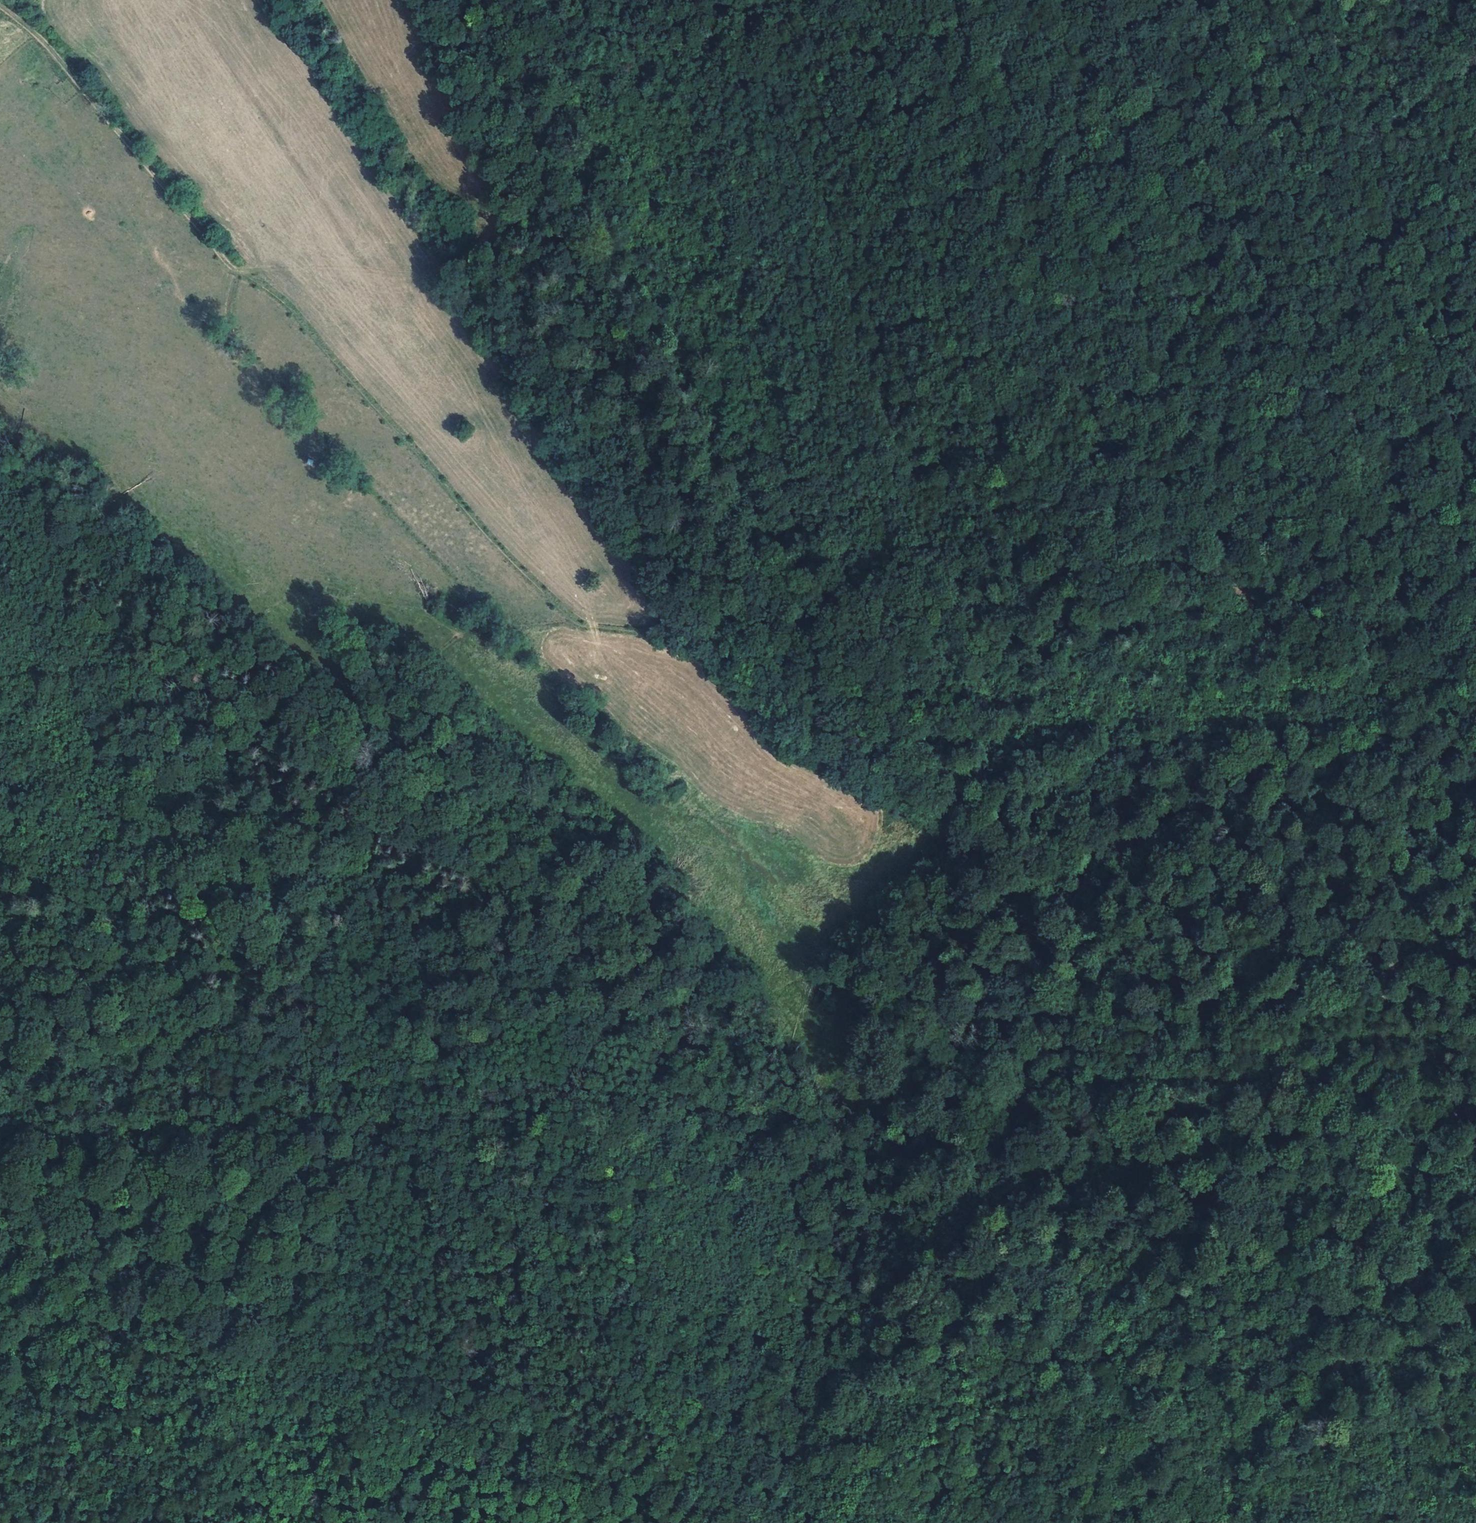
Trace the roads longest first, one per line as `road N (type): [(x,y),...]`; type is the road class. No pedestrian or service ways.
road 1 (track): [(625,632),(581,628),(279,294),(229,269),(98,102),(4,0)]
road 2 (track): [(0,863),(127,928),(400,1107),(598,1308),(664,1417)]
road 3 (track): [(1475,443),(1400,284),(1290,0)]

